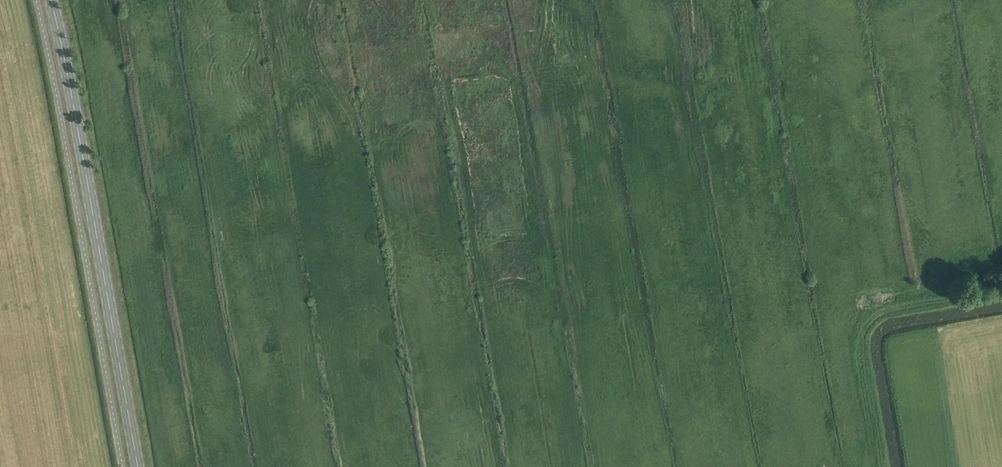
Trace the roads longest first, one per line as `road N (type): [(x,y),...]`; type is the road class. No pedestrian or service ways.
road 1 (primary): [(137,466),(51,0)]
road 2 (track): [(1001,291),(862,325),(855,338),(879,466)]

